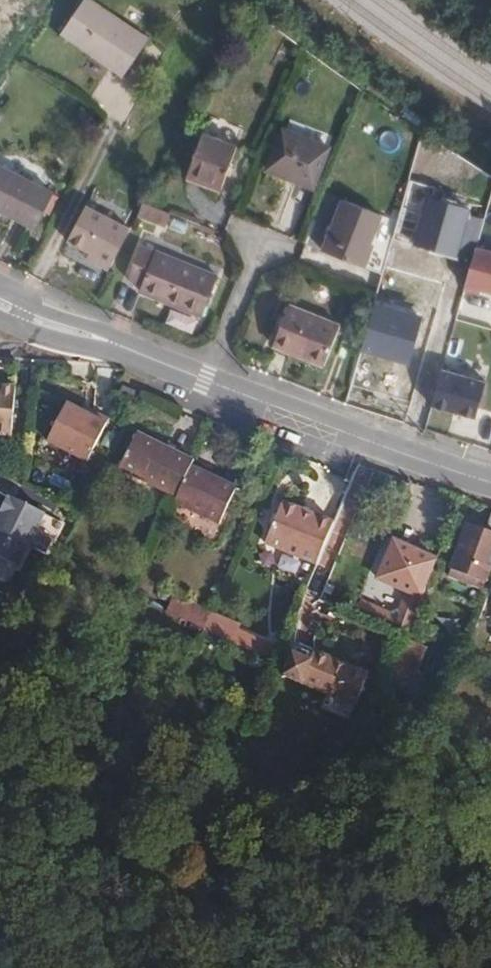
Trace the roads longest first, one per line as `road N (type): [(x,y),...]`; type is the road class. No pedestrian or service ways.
road 1 (secondary): [(490,482),(146,356)]
road 2 (secondary): [(146,356),(0,292)]

